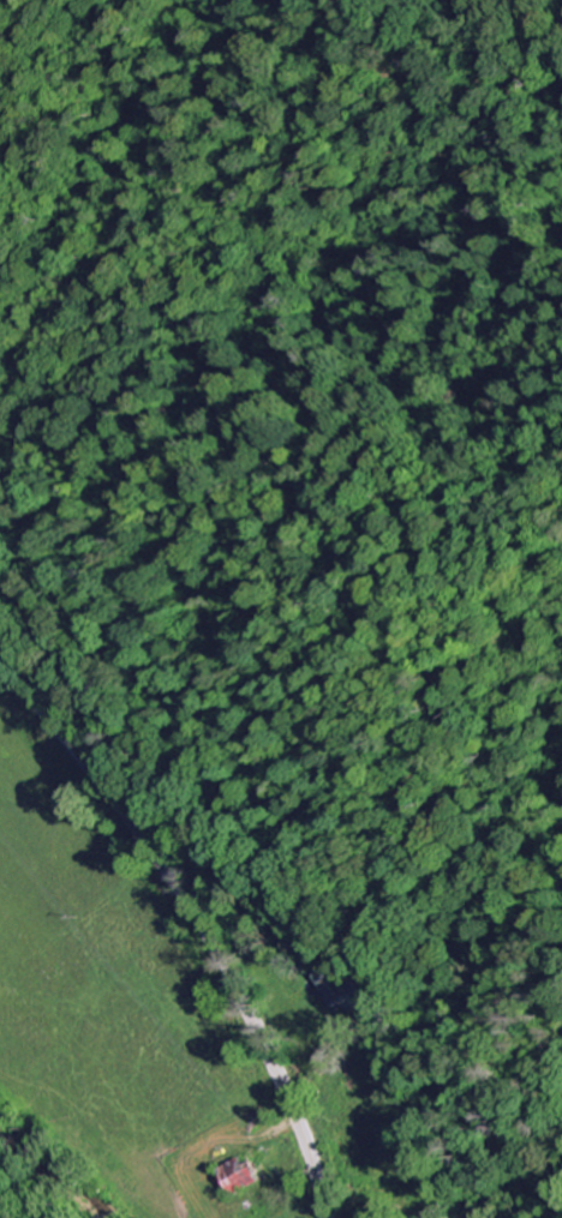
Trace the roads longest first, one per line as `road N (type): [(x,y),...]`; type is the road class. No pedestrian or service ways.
road 1 (tertiary): [(333,1217),(297,1099),(213,930),(147,830),(0,645)]

